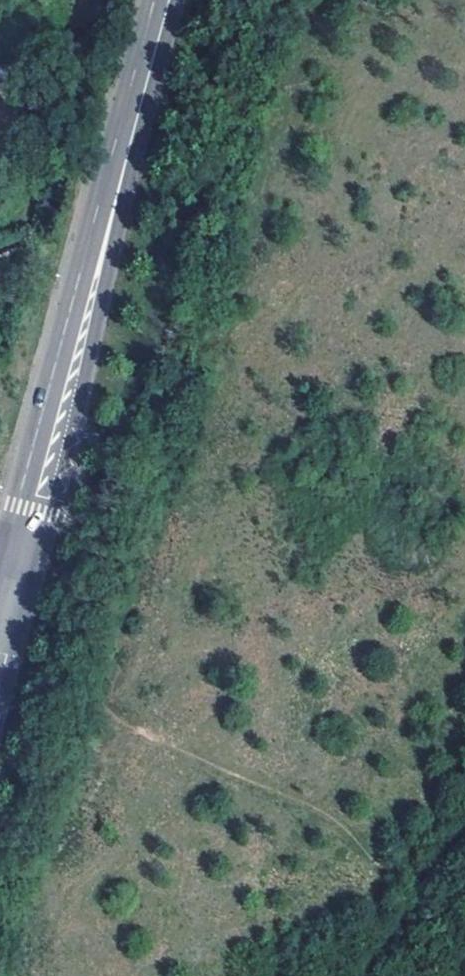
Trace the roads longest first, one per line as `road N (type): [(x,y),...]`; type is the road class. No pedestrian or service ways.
road 1 (secondary): [(12,590),(163,0)]

